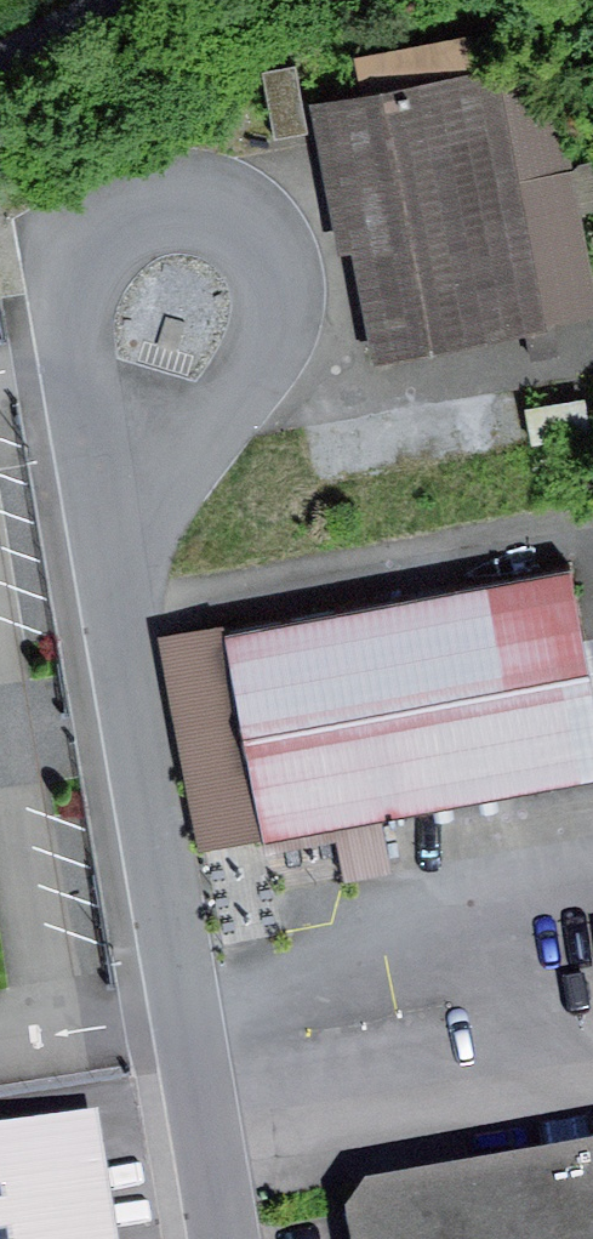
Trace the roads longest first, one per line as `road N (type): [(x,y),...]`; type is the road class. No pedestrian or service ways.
road 1 (residential): [(106,584),(69,367),(72,306),(96,268),(128,240),(191,223),(220,229),(255,264),(269,337),(235,411)]
road 2 (residential): [(221,1238),(106,584)]
road 3 (residential): [(235,411),(106,584)]

